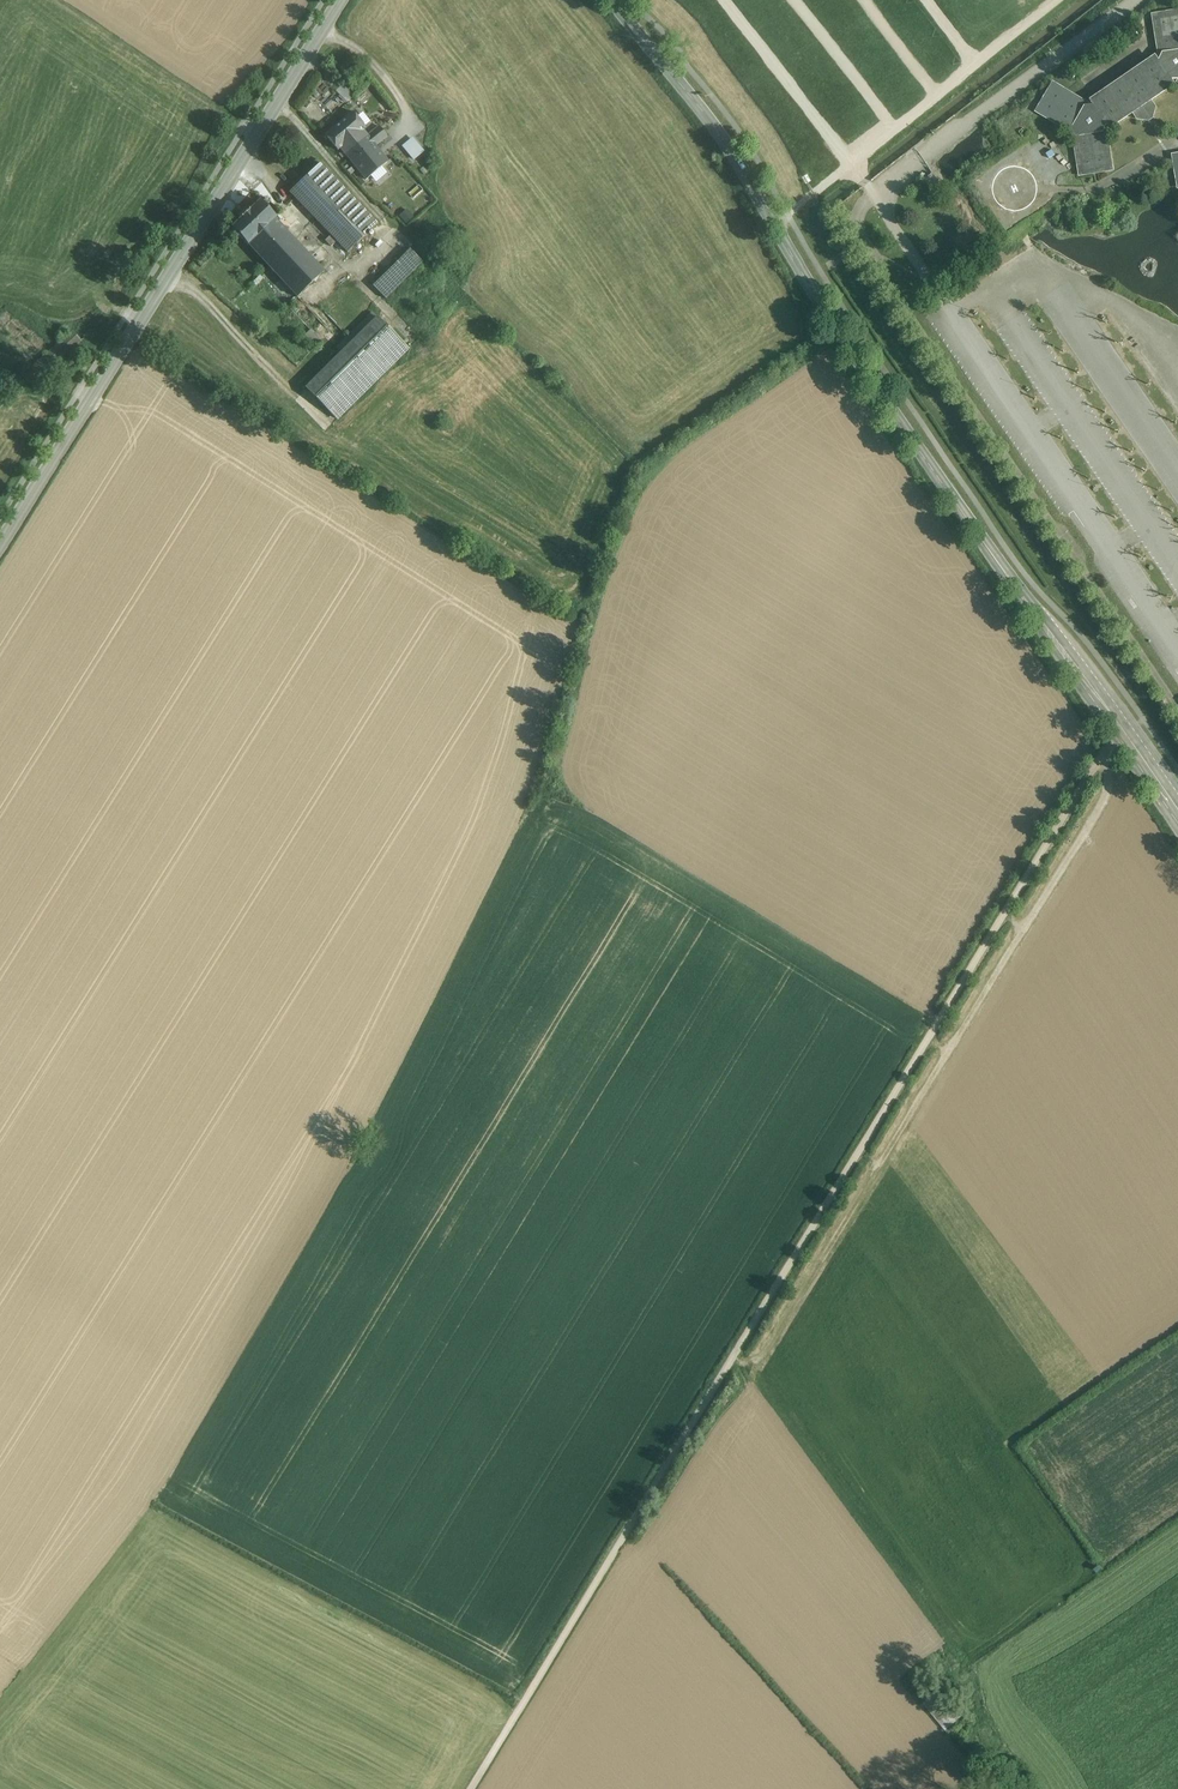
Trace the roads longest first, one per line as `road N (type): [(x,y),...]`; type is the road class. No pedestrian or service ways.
road 1 (track): [(1124,728),(1094,765),(472,1788)]
road 2 (secondary): [(1177,806),(952,499),(701,108),(611,0)]
road 3 (tertiary): [(0,545),(342,0)]

